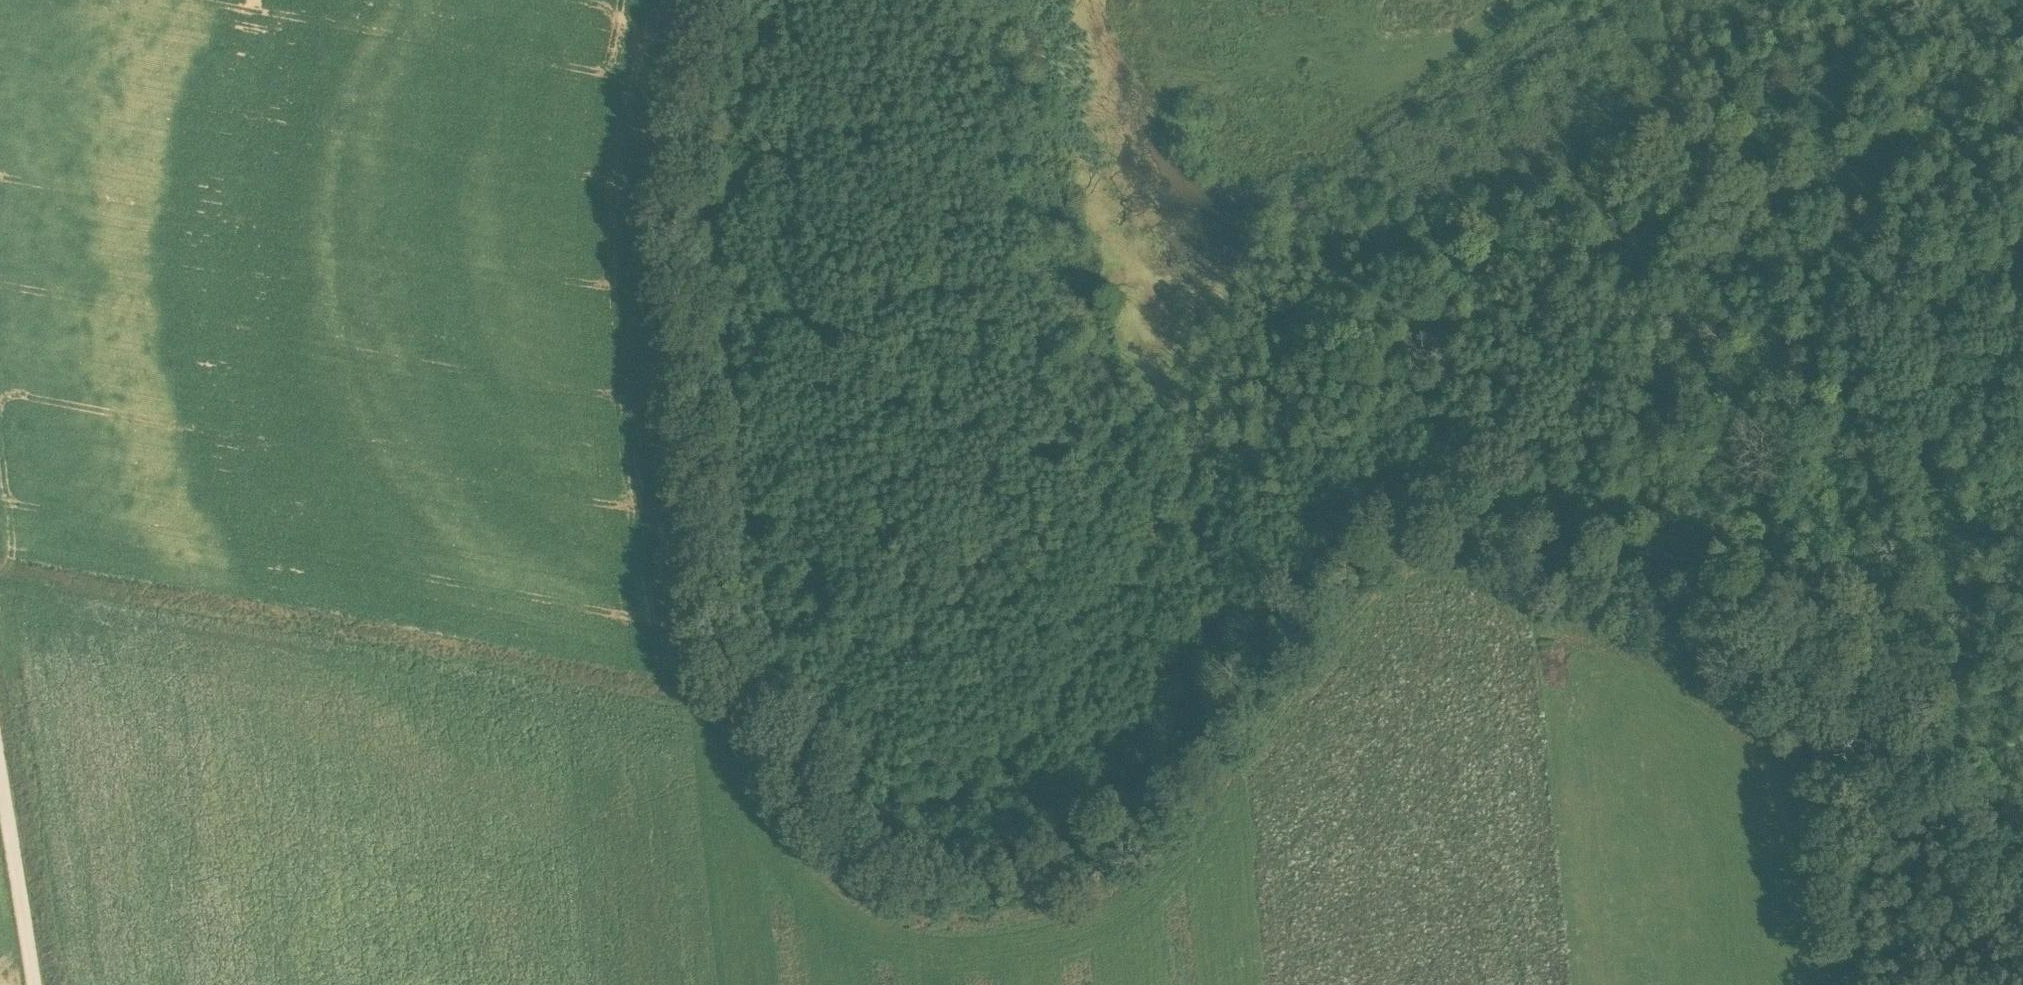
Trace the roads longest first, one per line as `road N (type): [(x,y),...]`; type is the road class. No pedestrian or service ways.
road 1 (track): [(38,984),(0,716)]

